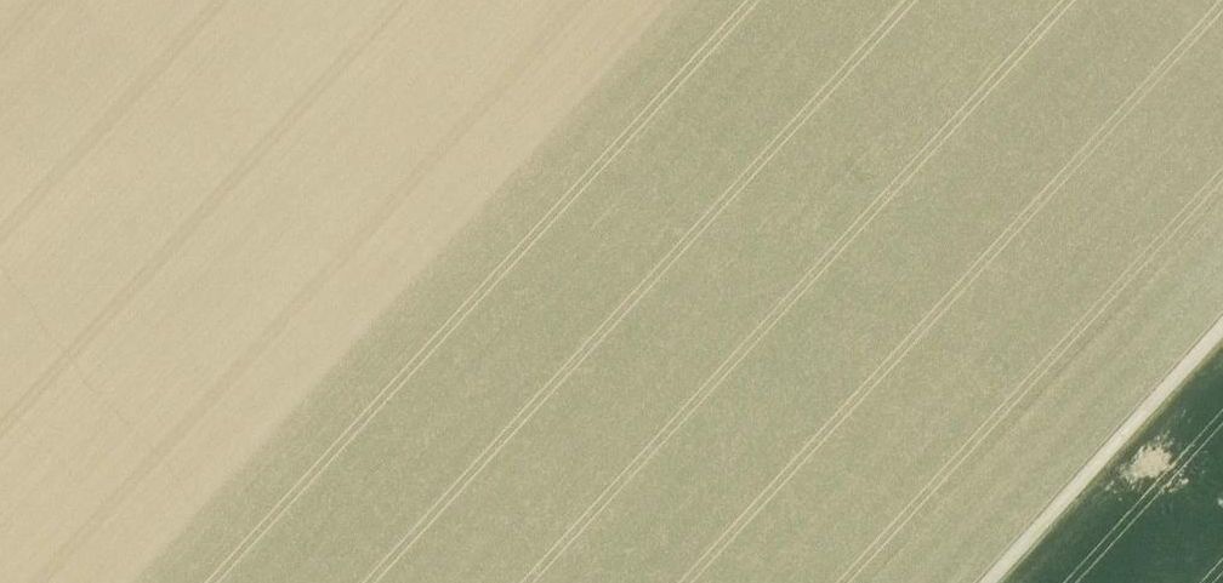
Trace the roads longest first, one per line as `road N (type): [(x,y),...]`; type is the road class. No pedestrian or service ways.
road 1 (track): [(984,582),(1222,320)]

